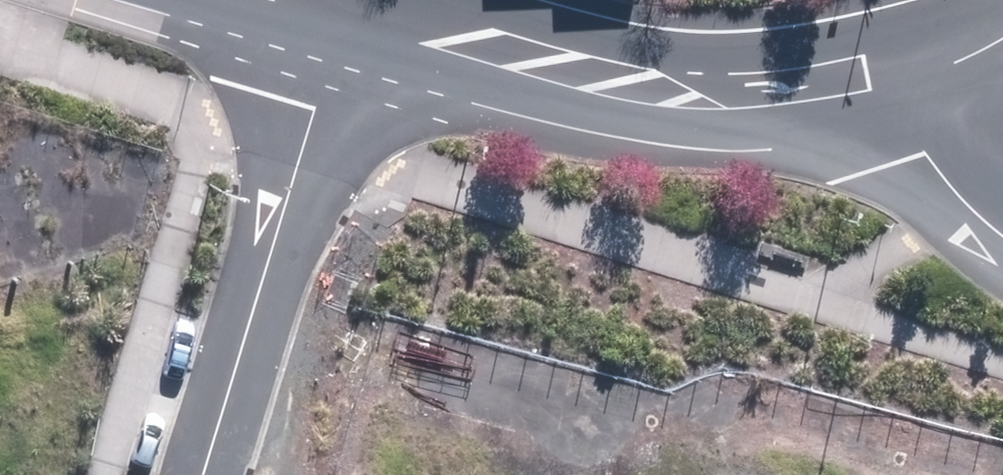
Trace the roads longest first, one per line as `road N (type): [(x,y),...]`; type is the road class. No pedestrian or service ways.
road 1 (tertiary): [(358,10),(650,87),(749,94),(880,71)]
road 2 (residential): [(202,474),(223,392),(358,10)]
road 3 (residential): [(880,71),(929,157),(1002,237)]
road 4 (residential): [(1002,29),(937,58),(880,71)]

